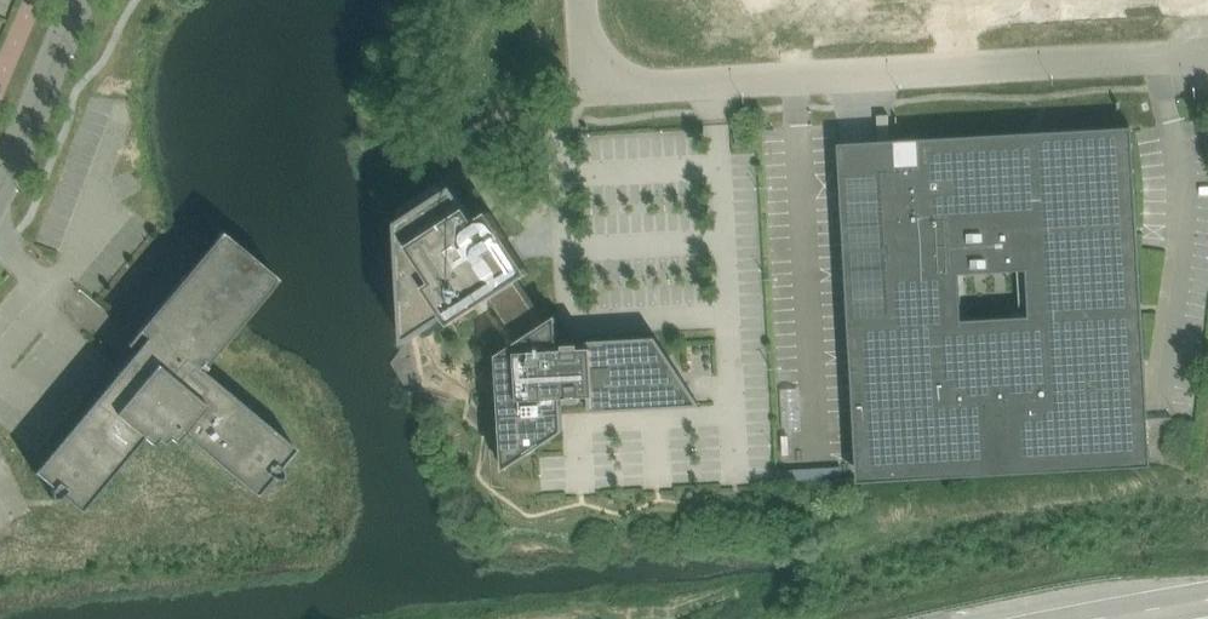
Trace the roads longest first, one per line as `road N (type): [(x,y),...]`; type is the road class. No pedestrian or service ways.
road 1 (unclassified): [(591,0),(597,63),(622,82),(1207,57)]
road 2 (unclassified): [(0,182),(81,0)]

